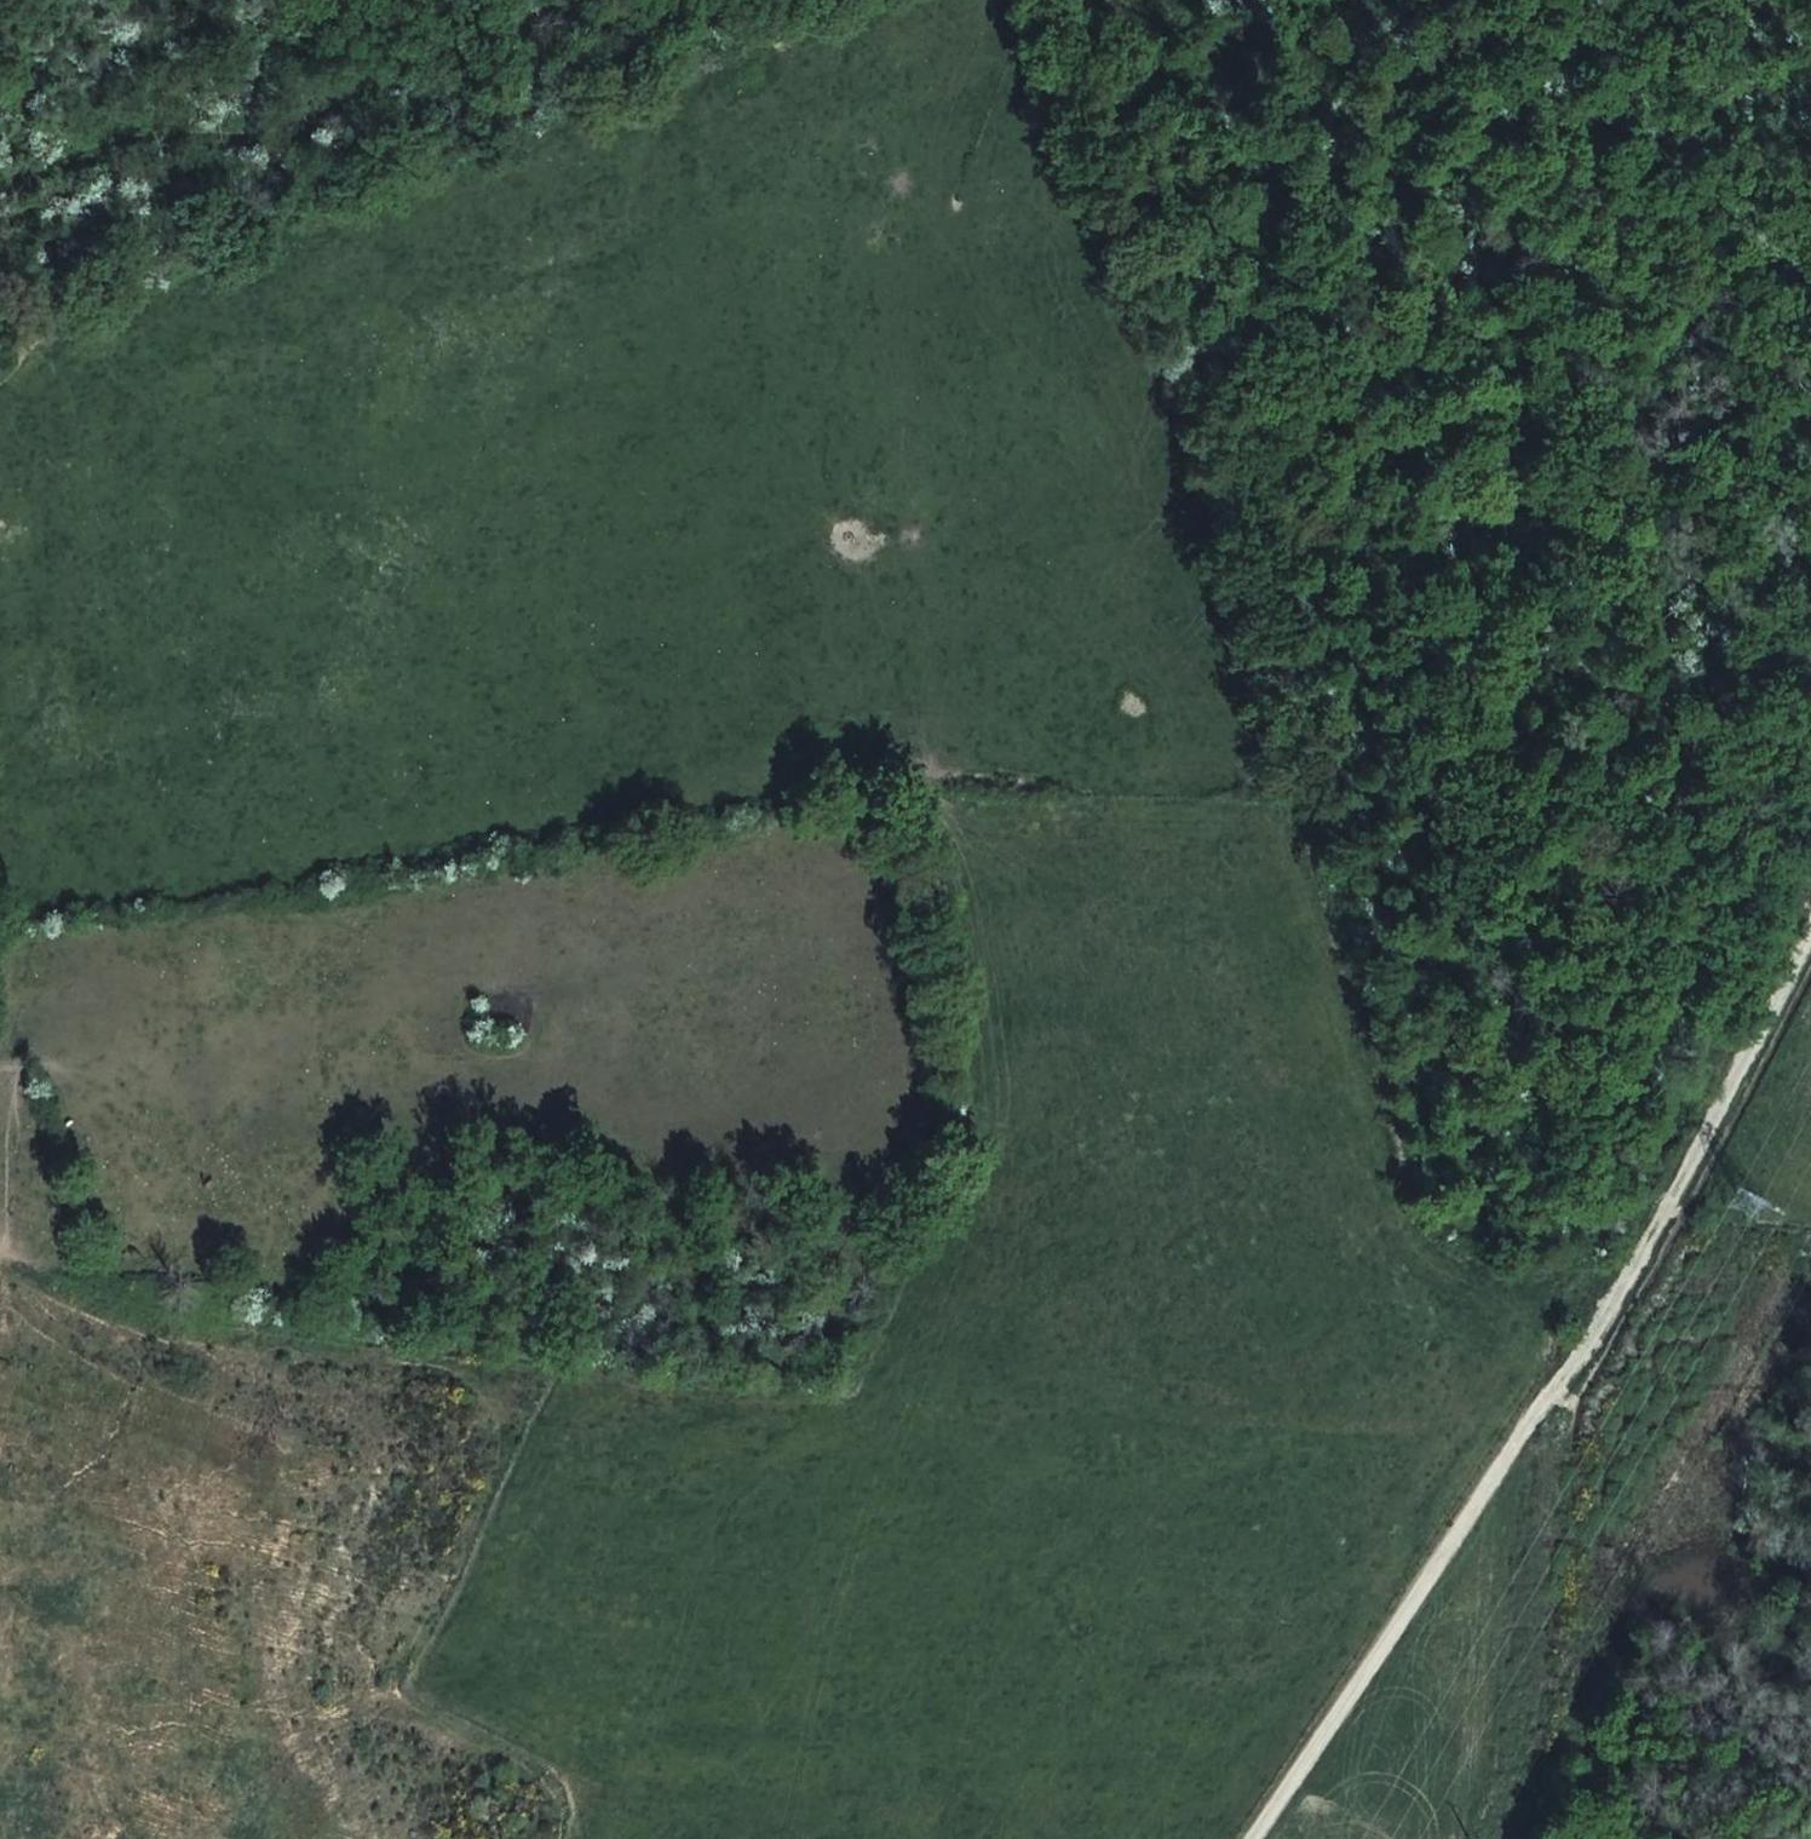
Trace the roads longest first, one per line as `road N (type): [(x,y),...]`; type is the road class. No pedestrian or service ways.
road 1 (track): [(1290,1838),(1488,1597),(1810,953)]

